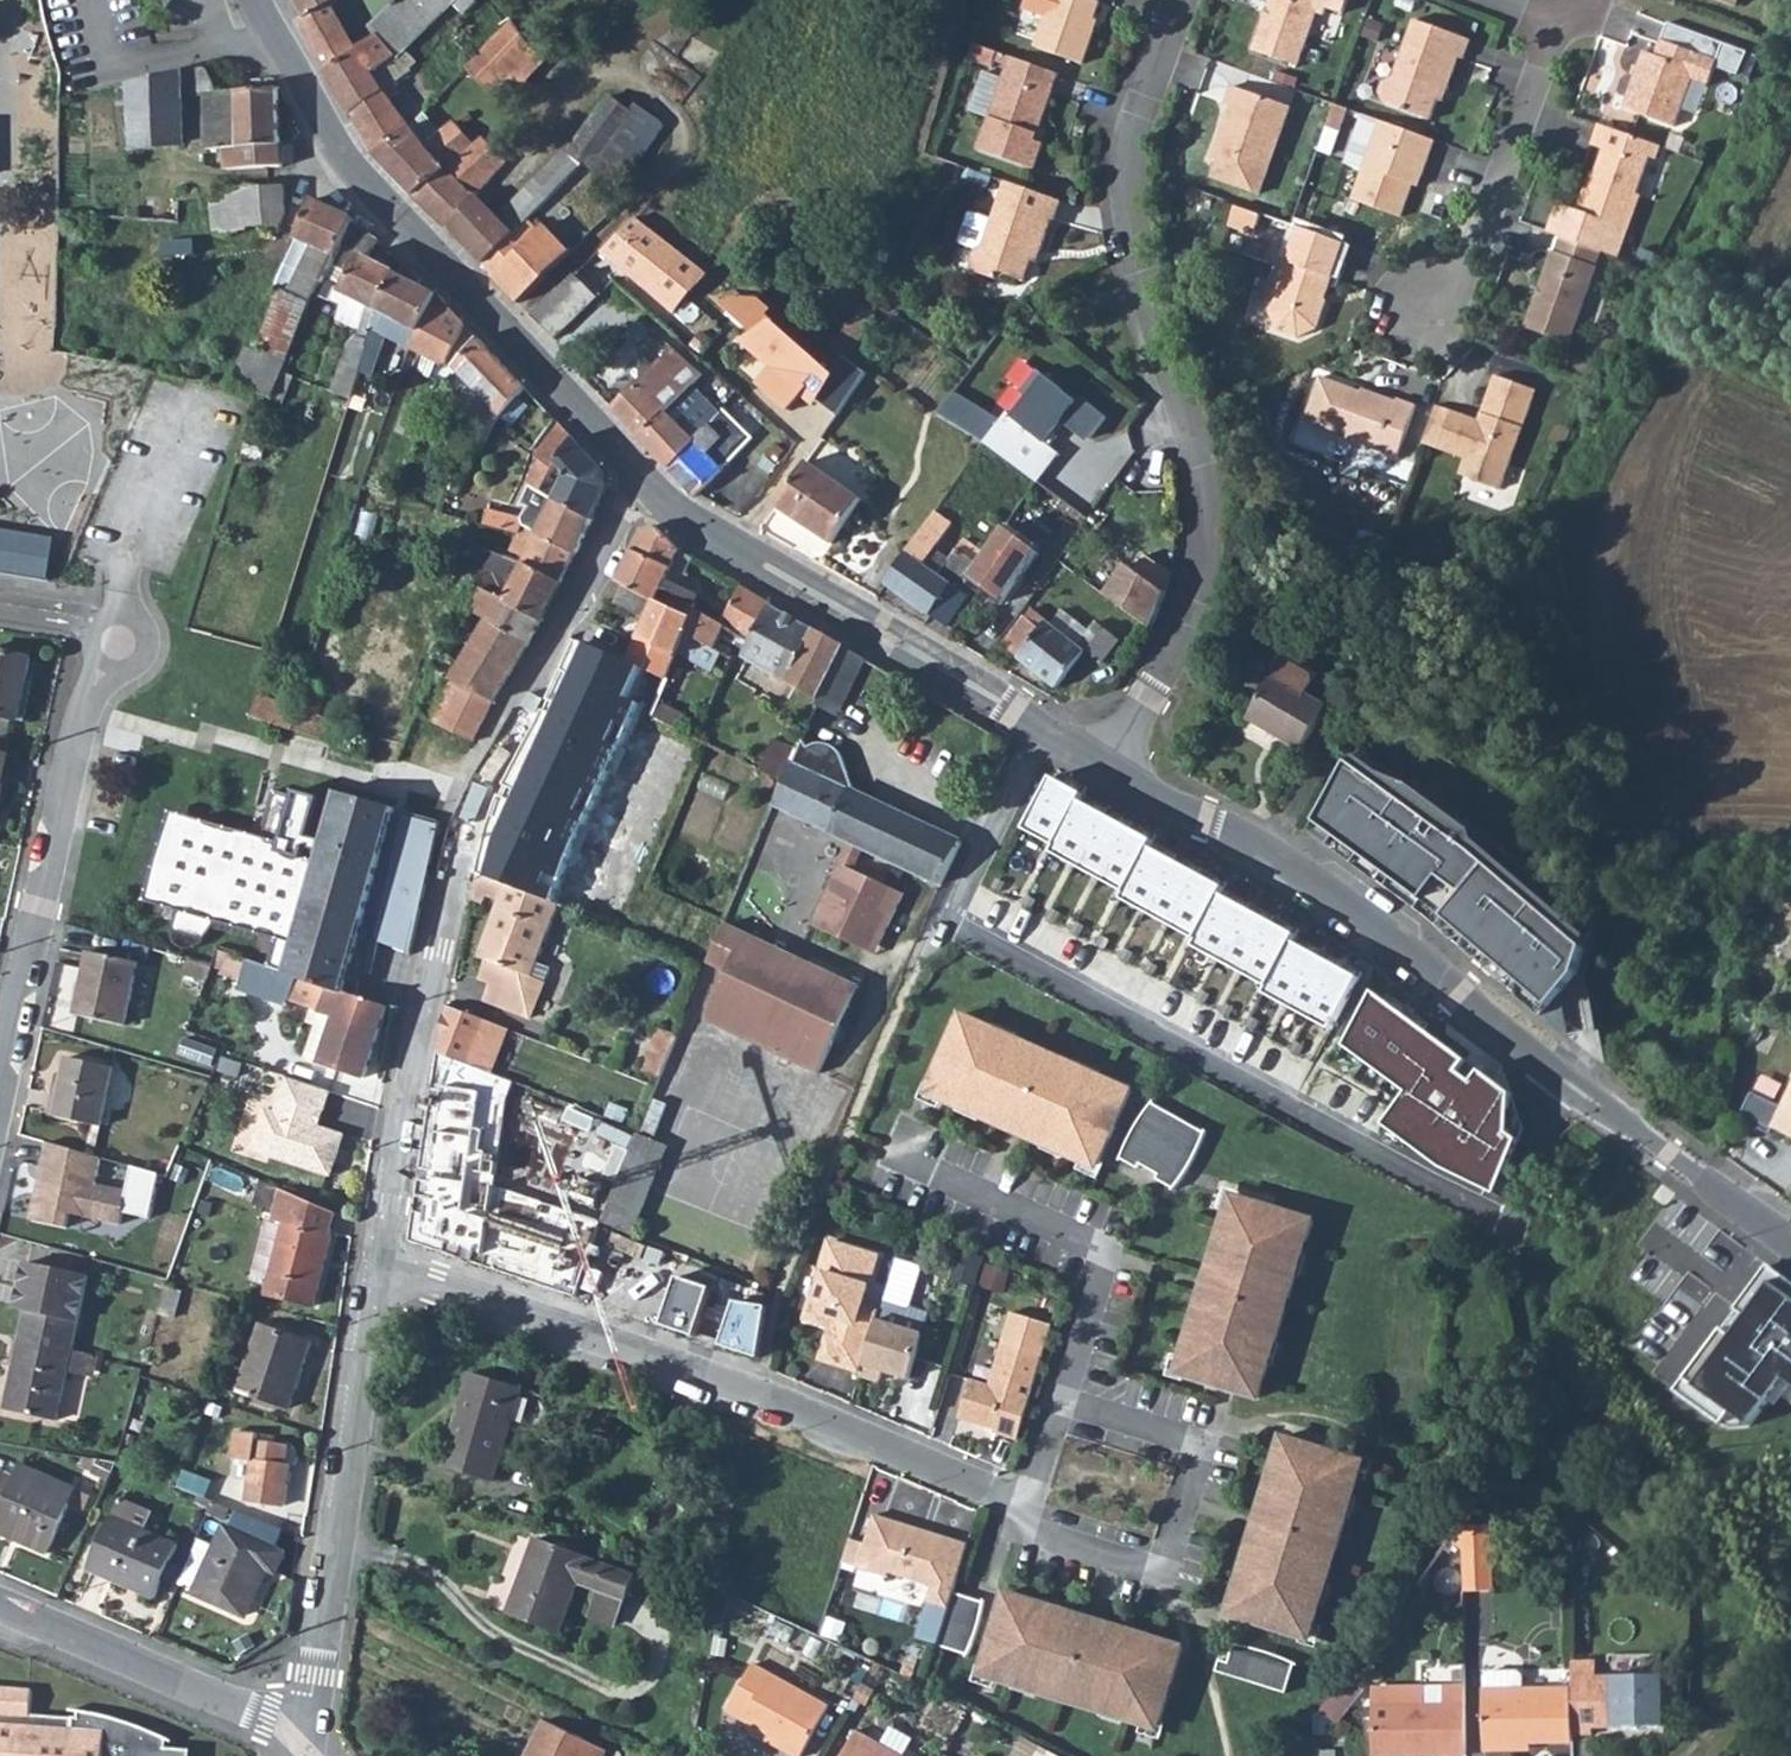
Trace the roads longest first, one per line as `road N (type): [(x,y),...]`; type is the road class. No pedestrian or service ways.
road 1 (tertiary): [(378,1267),(411,1070),(463,835),(494,758),(641,478)]
road 2 (secondary): [(1790,1245),(1558,1077),(1327,894),(1255,844),(1101,770)]
road 3 (residential): [(1101,770),(1176,653),(1207,551),(1200,460),(1128,200),(1127,152),(1179,0)]
road 4 (residential): [(378,1267),(706,1371),(1025,1506)]
road 5 (secondary): [(641,478),(360,179),(252,0)]
road 6 (secondary): [(1101,770),(685,518),(641,478)]
road 7 (tertiary): [(309,1738),(378,1267)]
road 8 (residential): [(0,1116),(3,1061),(72,746),(107,671)]
road 9 (residential): [(1058,1408),(1197,1452),(1163,1563),(1021,1520)]
road 10 (residential): [(1058,1408),(1097,1271),(976,1216),(922,1169)]
road 11 (tertiary): [(309,1738),(0,1604)]
road 12 (residential): [(1418,308),(1463,272),(1555,26)]
road 13 (unclassified): [(107,671),(139,660),(141,634),(120,618),(91,634)]

